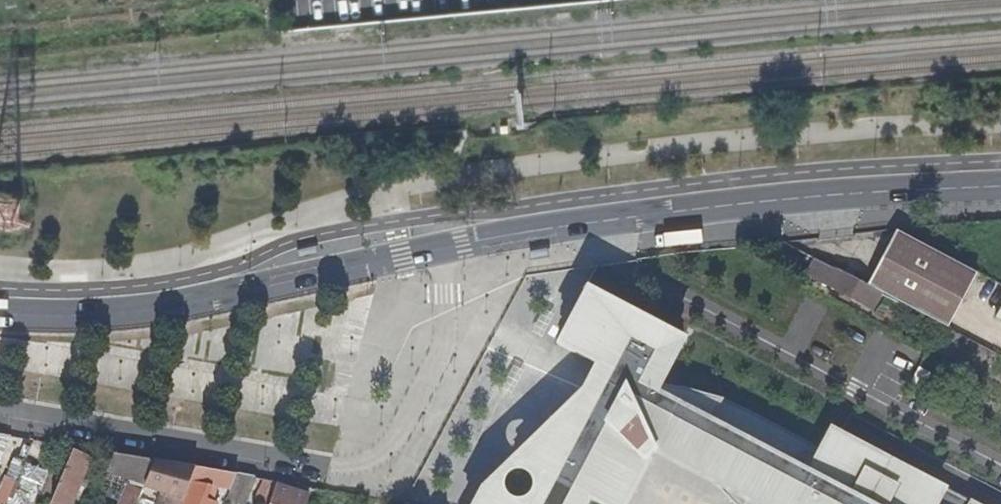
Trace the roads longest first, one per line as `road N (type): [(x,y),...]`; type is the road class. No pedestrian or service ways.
road 1 (residential): [(0,407),(330,466),(362,463),(397,436),(440,353),(447,307),(441,248)]
road 2 (tertiary): [(1000,185),(721,206),(441,248)]
road 3 (tertiary): [(441,248),(189,302),(0,311)]

